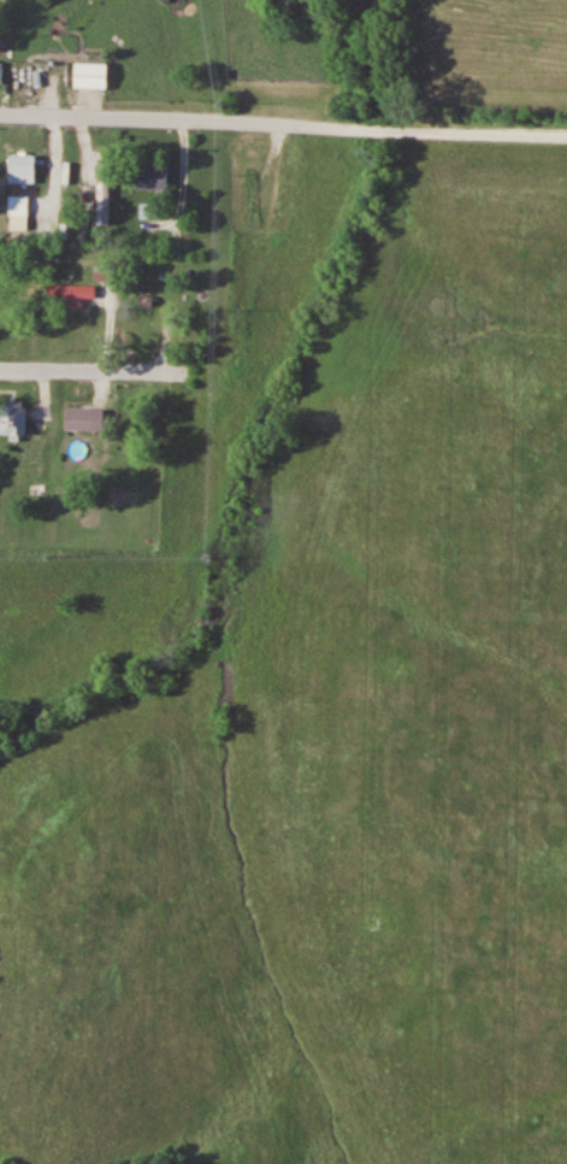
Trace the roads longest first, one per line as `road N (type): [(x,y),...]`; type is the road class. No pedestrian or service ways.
road 1 (residential): [(0,109),(566,135)]
road 2 (residential): [(184,370),(0,366)]

